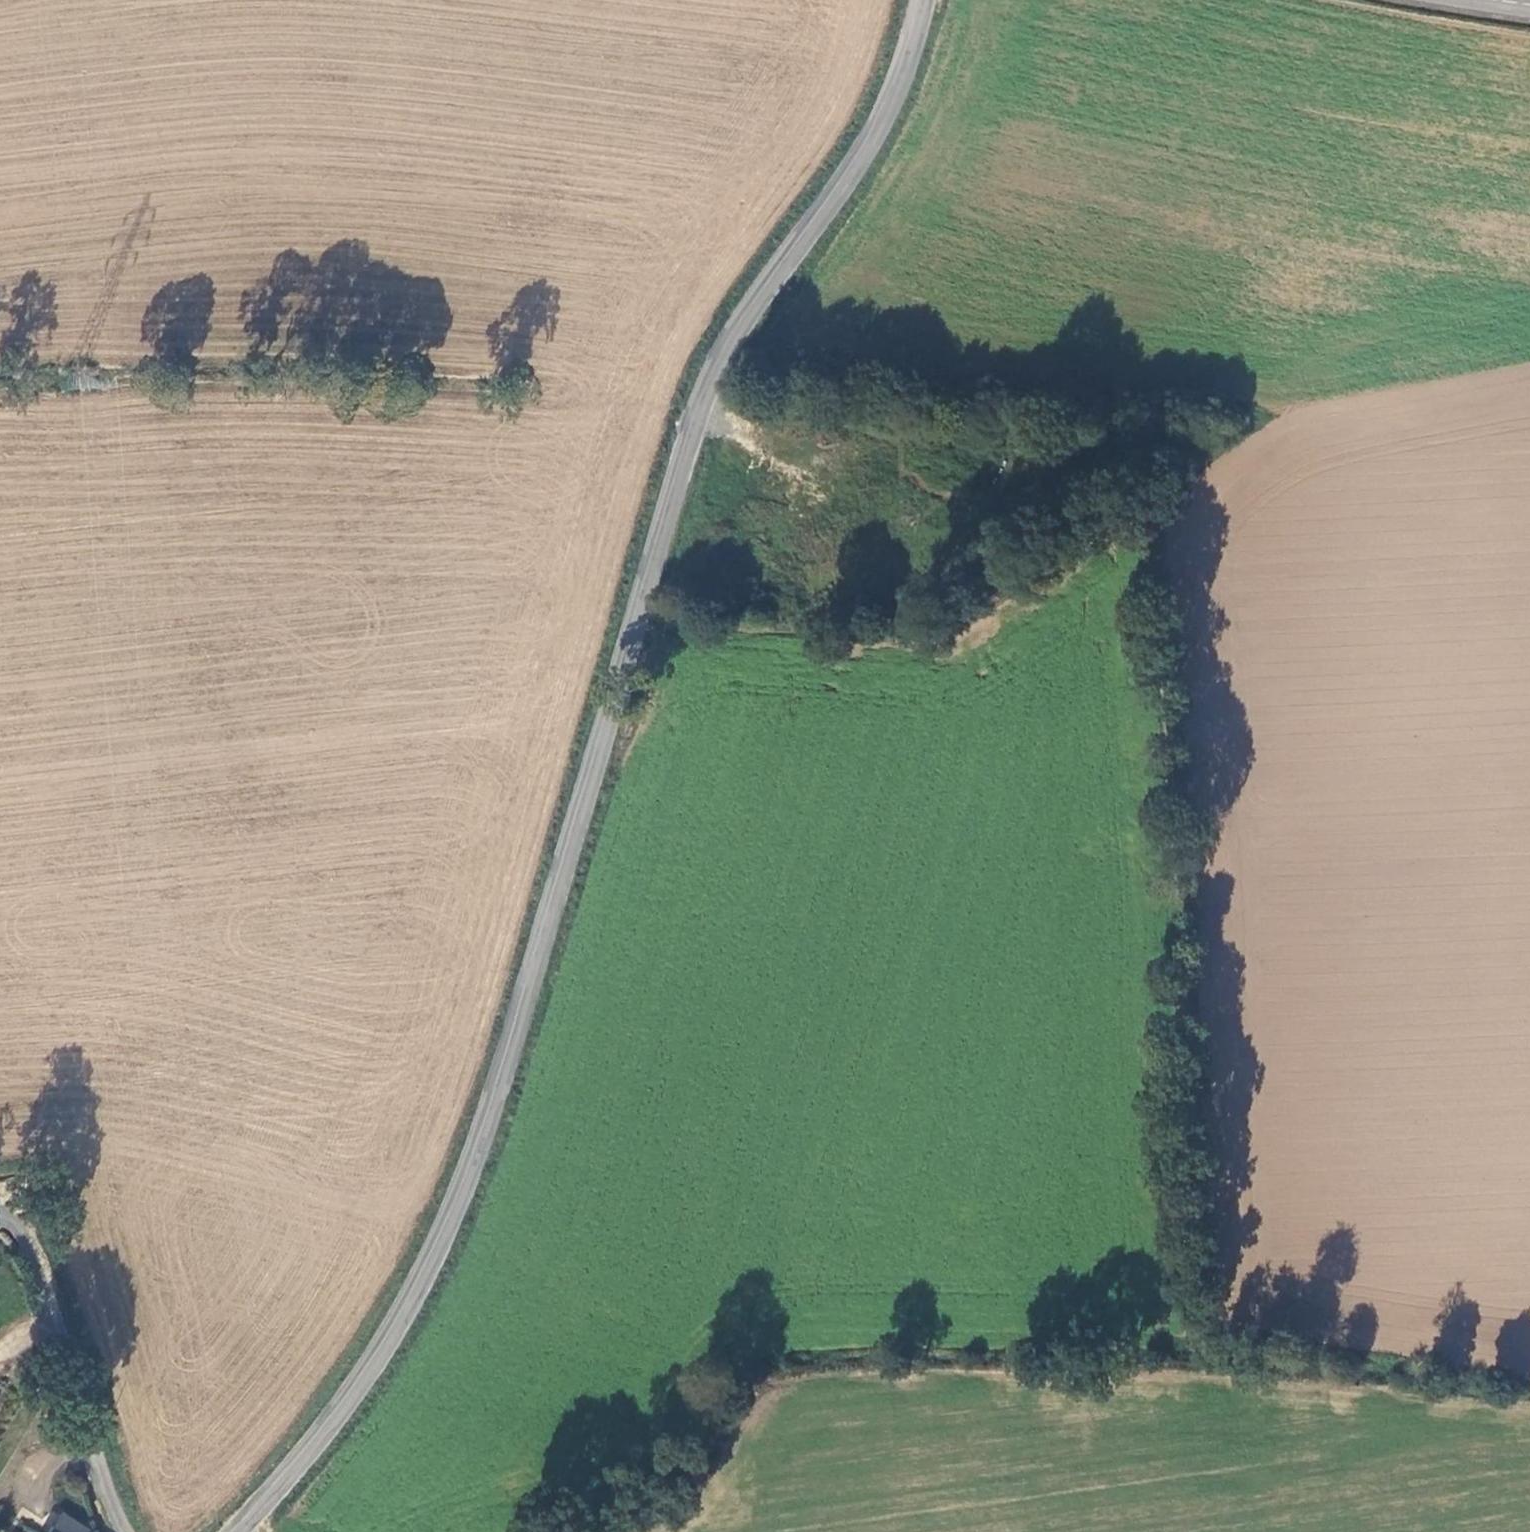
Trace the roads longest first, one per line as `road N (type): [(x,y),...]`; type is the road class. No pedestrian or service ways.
road 1 (tertiary): [(233,1531),(308,1455),(396,1316),(458,1188),(696,419),(737,326),(881,124),(922,0)]
road 2 (unclassified): [(0,1240),(22,1258),(116,1531)]

